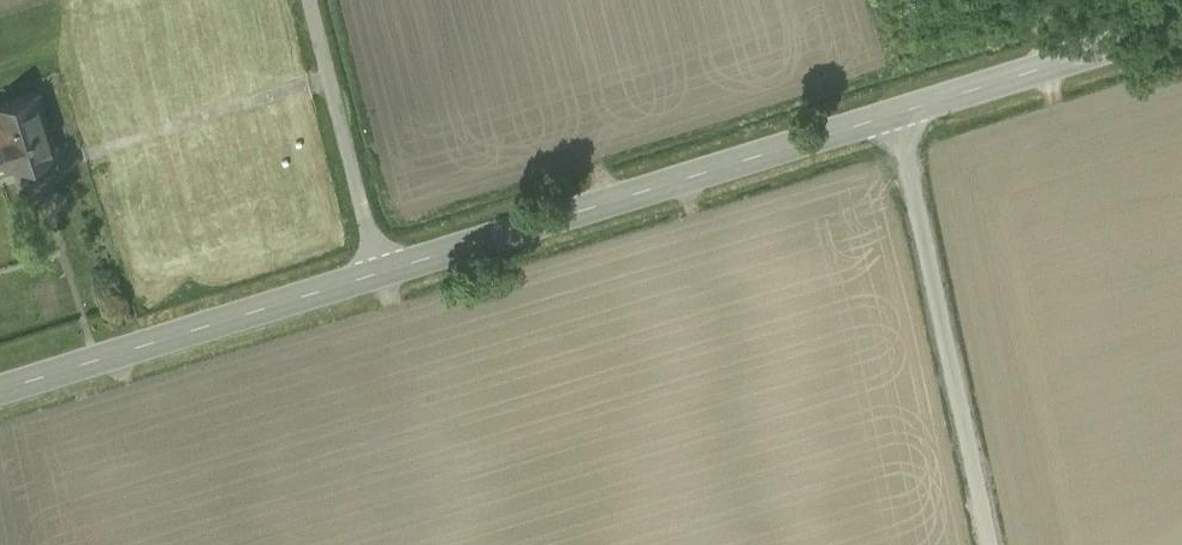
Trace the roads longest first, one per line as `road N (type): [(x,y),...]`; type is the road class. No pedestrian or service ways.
road 1 (tertiary): [(377,272),(909,107)]
road 2 (unclassified): [(995,544),(909,107)]
road 3 (tertiary): [(0,389),(377,272)]
road 4 (tertiary): [(909,107),(1181,23)]
road 5 (residential): [(309,0),(377,272)]

